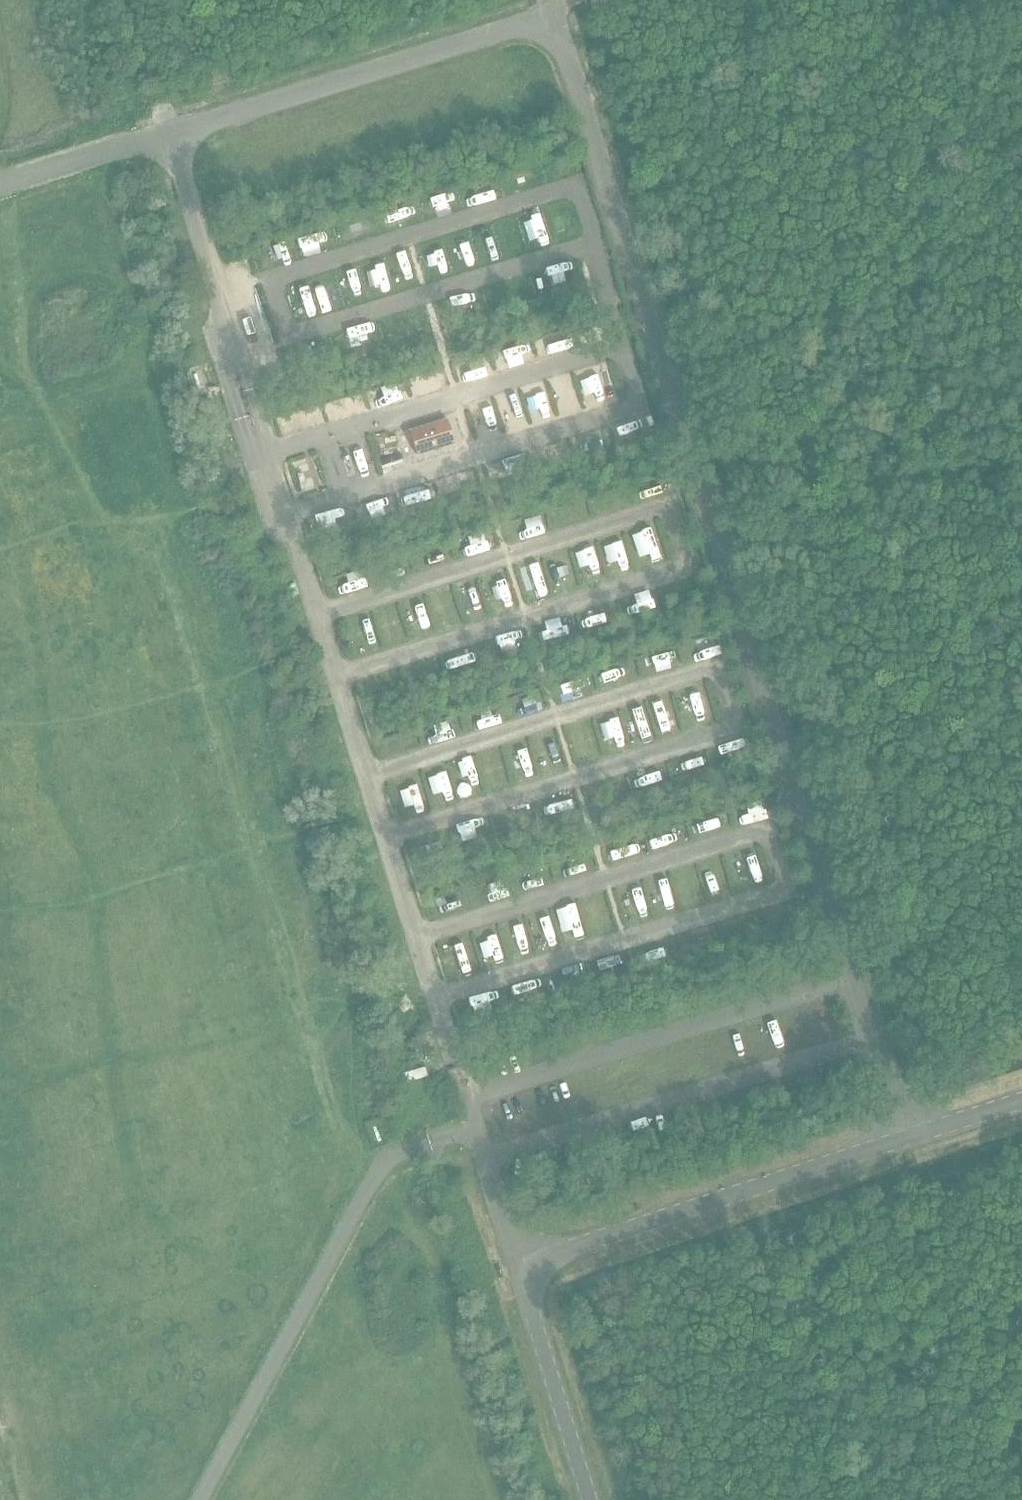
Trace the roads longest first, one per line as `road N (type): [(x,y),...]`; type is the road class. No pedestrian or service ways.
road 1 (unclassified): [(901,1139),(563,39),(520,22),(174,134)]
road 2 (unclassified): [(590,1499),(520,1265),(901,1139)]
road 3 (unclassified): [(0,185),(174,134)]
road 4 (tertiary): [(901,1139),(1021,1100)]

